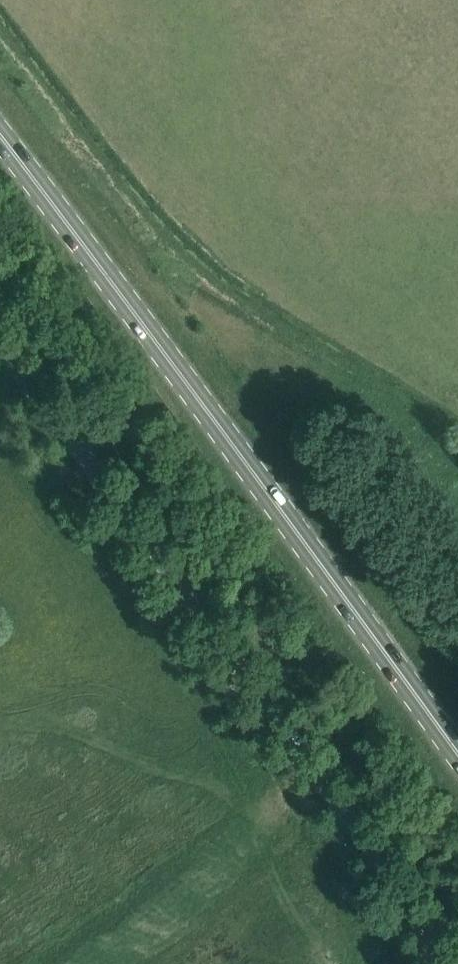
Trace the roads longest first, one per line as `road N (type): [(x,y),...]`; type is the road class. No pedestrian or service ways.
road 1 (secondary): [(457,764),(117,265),(0,109)]
road 2 (unclassified): [(455,963),(0,345)]

